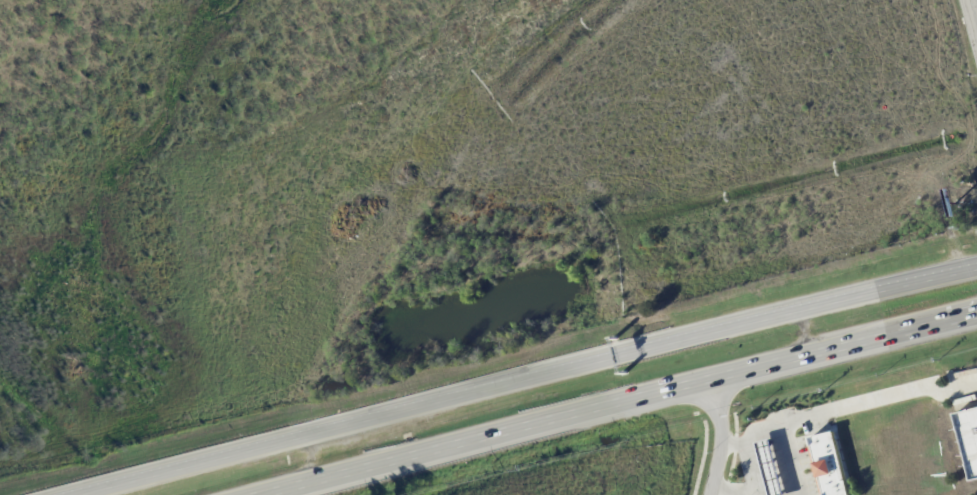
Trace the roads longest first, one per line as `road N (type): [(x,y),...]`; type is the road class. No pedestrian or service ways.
road 1 (trunk): [(976,264),(69,494)]
road 2 (trunk): [(325,477),(976,312)]

